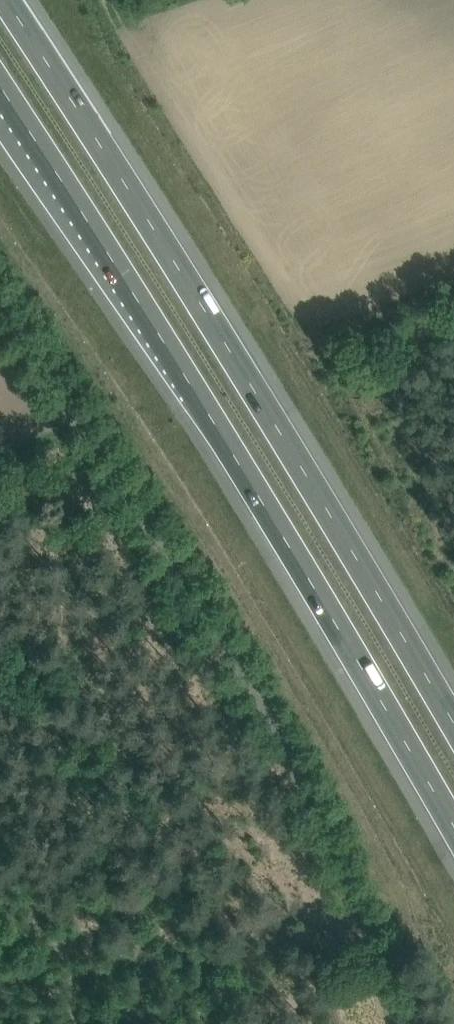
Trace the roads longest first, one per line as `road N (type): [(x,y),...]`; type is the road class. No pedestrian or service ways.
road 1 (motorway): [(0,88),(196,394),(453,831)]
road 2 (motorway): [(453,728),(271,419),(4,0)]
road 3 (unclassified): [(393,1023),(325,851),(197,599),(0,300)]

